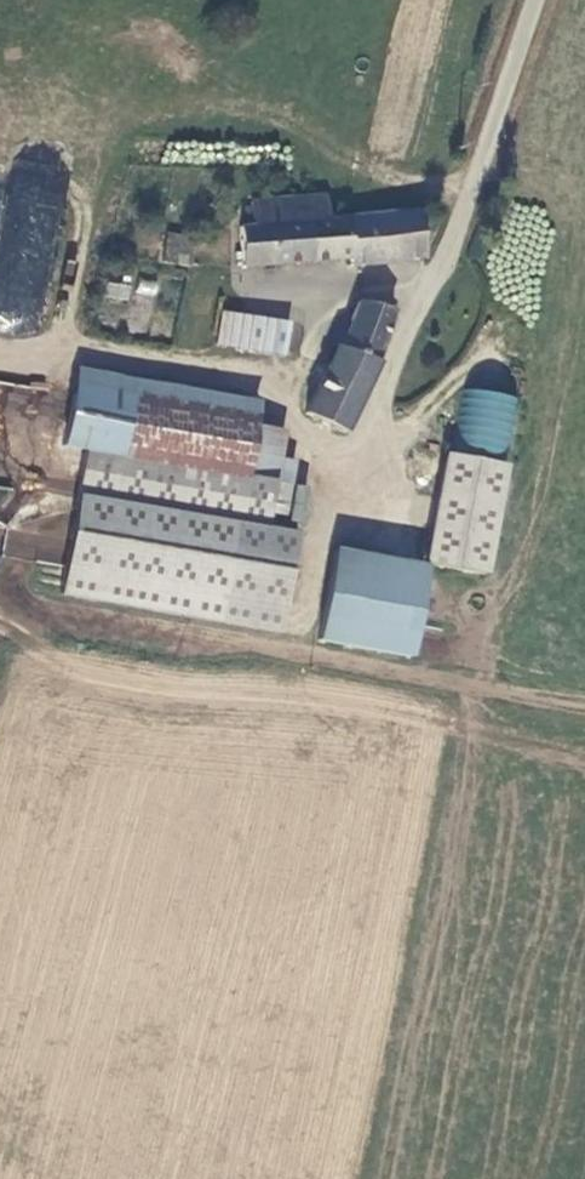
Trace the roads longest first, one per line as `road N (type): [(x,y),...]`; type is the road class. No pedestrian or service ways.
road 1 (track): [(342,504),(149,744),(0,1044)]
road 2 (residential): [(537,0),(342,504)]
road 3 (track): [(237,635),(584,714)]

